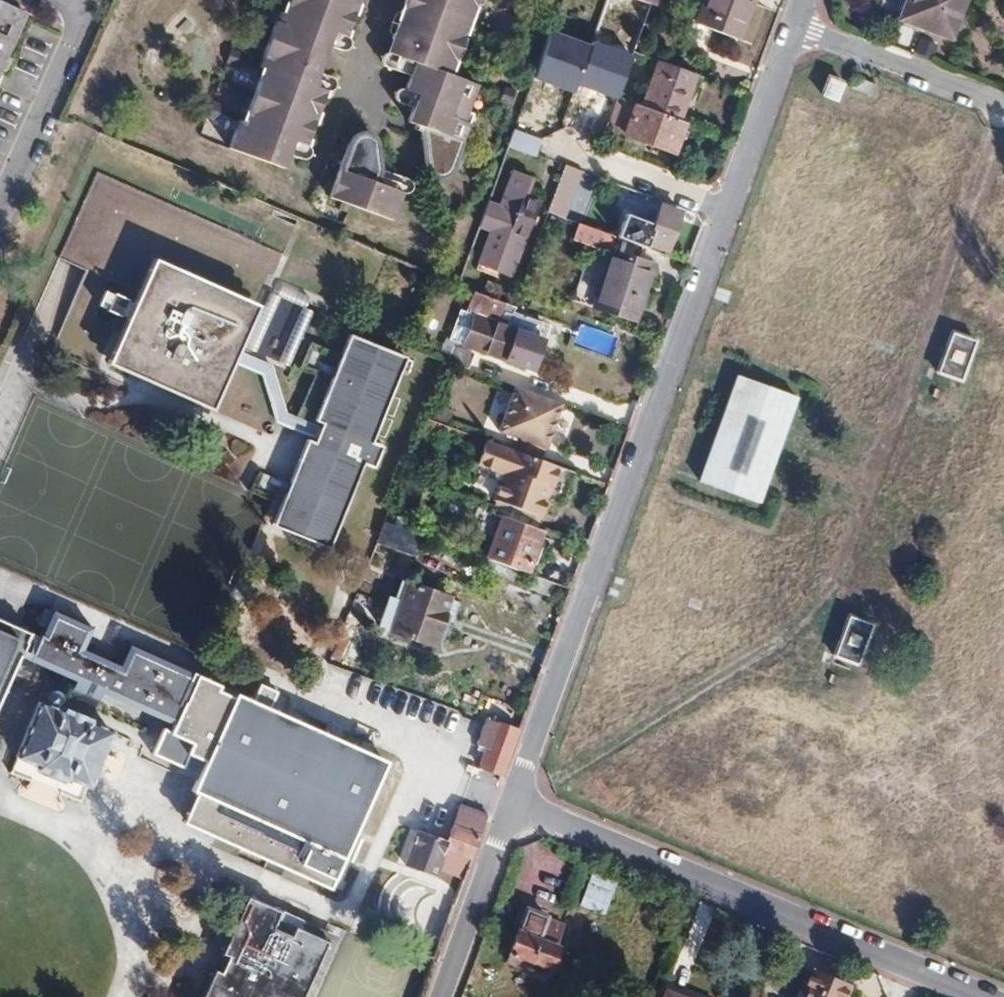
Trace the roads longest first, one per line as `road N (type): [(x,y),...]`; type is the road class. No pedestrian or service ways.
road 1 (residential): [(728,210),(520,811)]
road 2 (residential): [(520,811),(973,996)]
road 3 (residential): [(63,0),(86,12),(0,205)]
road 4 (residential): [(793,31),(1003,109)]
road 5 (residential): [(520,811),(448,996)]
road 6 (residential): [(793,31),(728,210)]
road 7 (residential): [(728,210),(558,149)]

